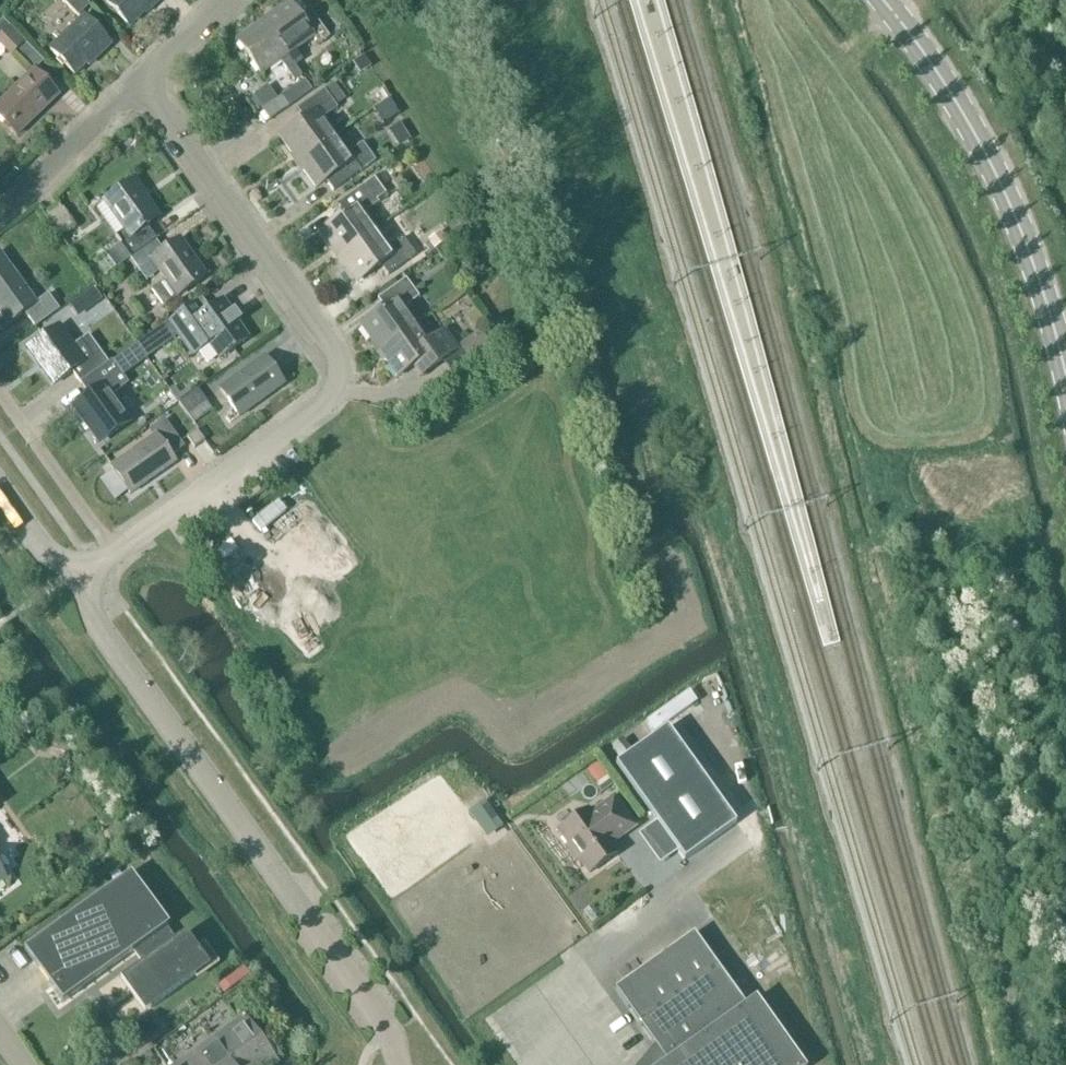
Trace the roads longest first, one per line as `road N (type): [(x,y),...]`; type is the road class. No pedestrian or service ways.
road 1 (residential): [(114,555),(320,407),(338,374),(332,348),(140,81)]
road 2 (unclassified): [(398,1064),(390,1035),(100,633),(78,581)]
road 3 (secondary): [(1065,372),(1005,197),(934,69),(881,0)]
road 4 (residential): [(114,555),(0,395)]
road 5 (residential): [(0,210),(140,81)]

